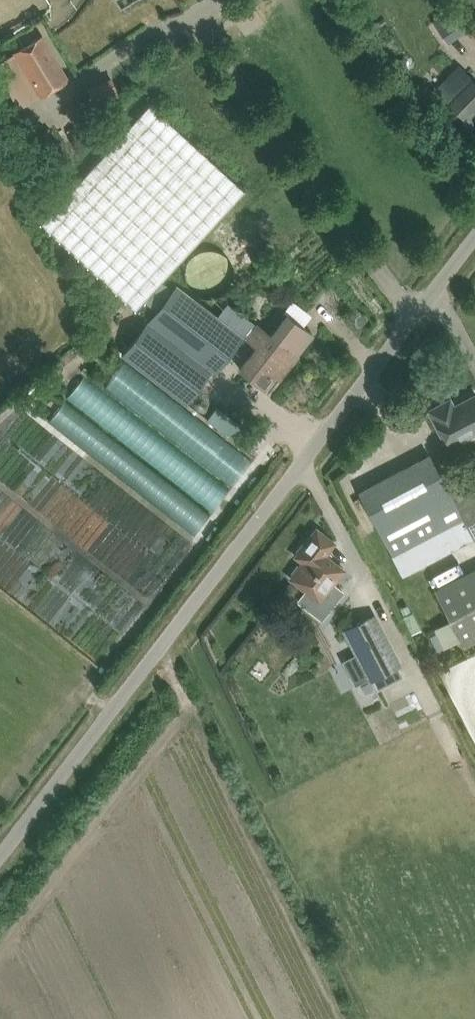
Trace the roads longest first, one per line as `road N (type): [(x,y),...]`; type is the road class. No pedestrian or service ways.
road 1 (unclassified): [(0,857),(474,235)]

